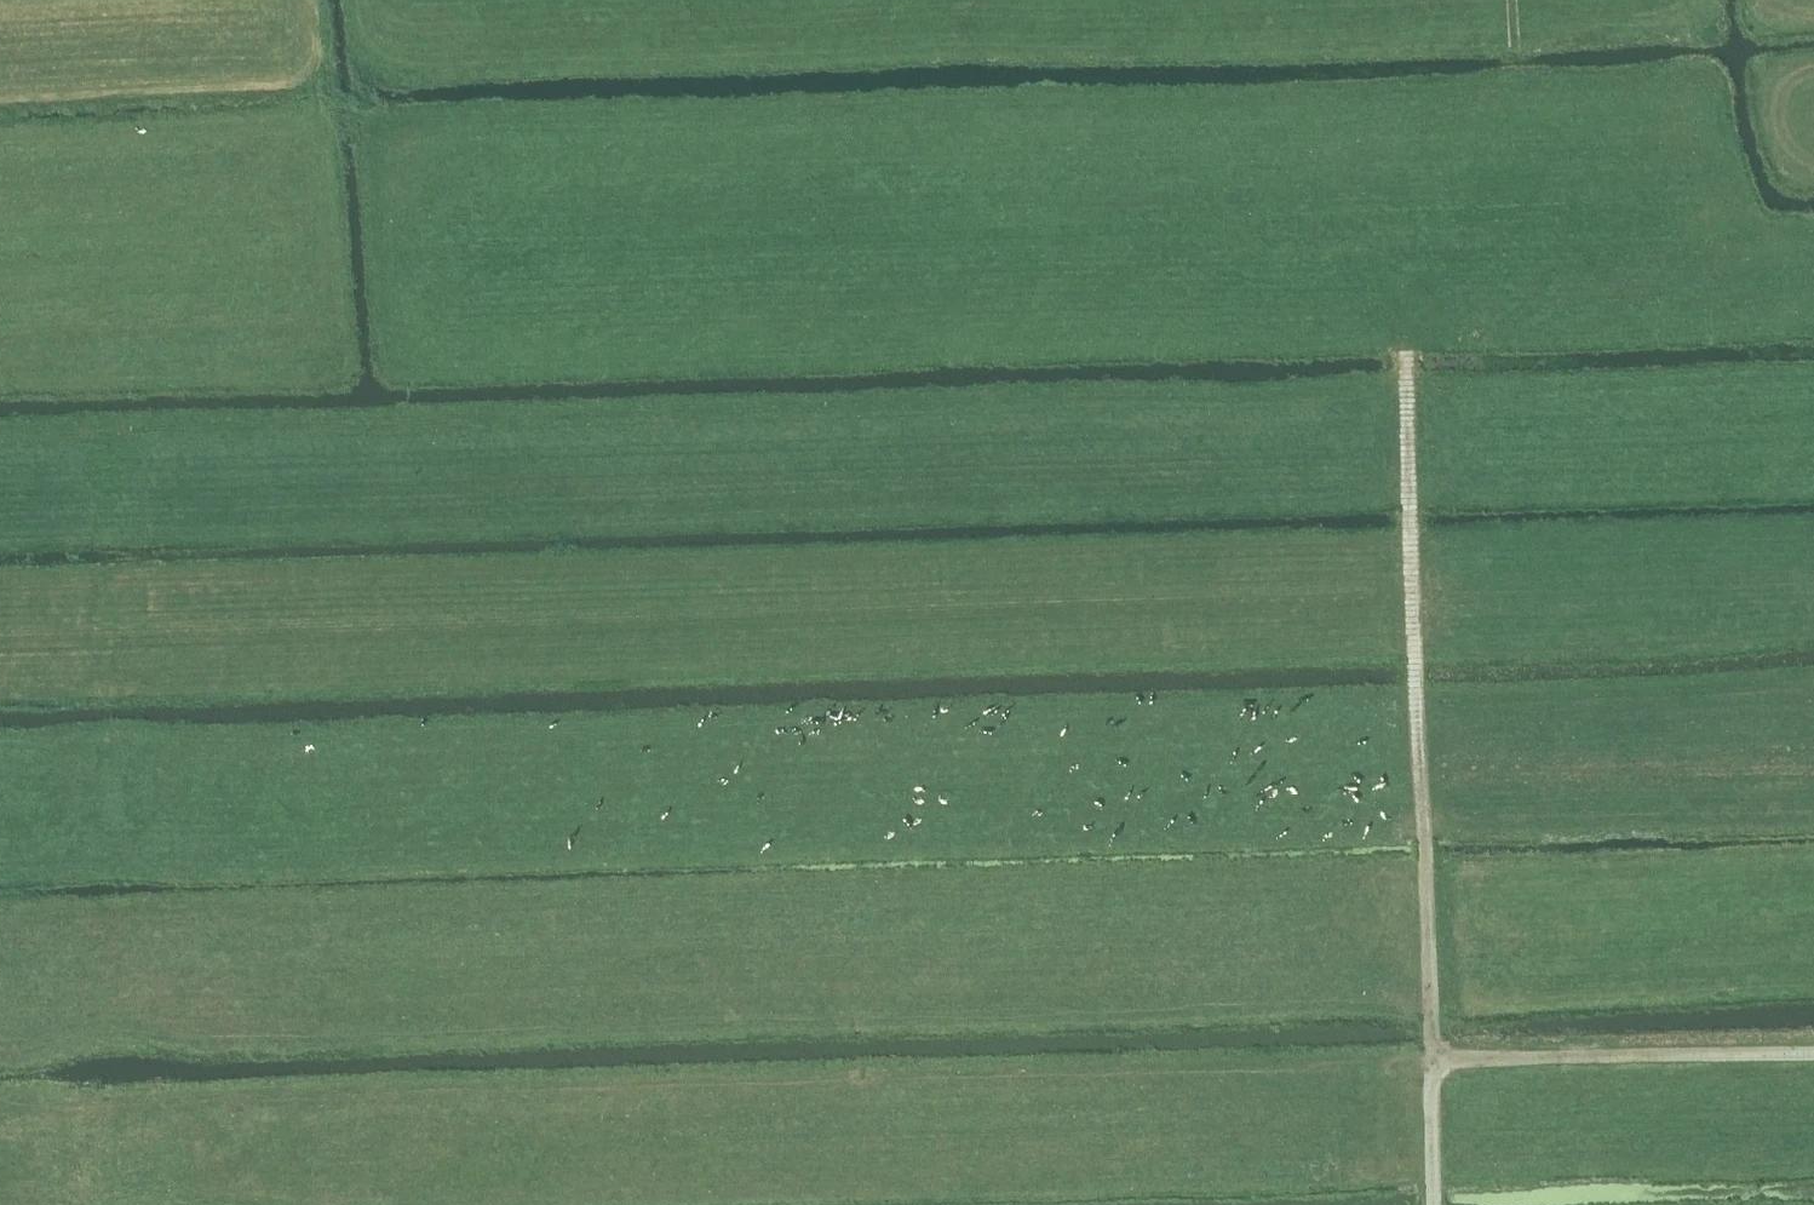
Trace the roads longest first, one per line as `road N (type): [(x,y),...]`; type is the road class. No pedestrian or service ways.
road 1 (track): [(1411,340),(1436,1204)]
road 2 (track): [(1436,1066),(1813,1055)]

